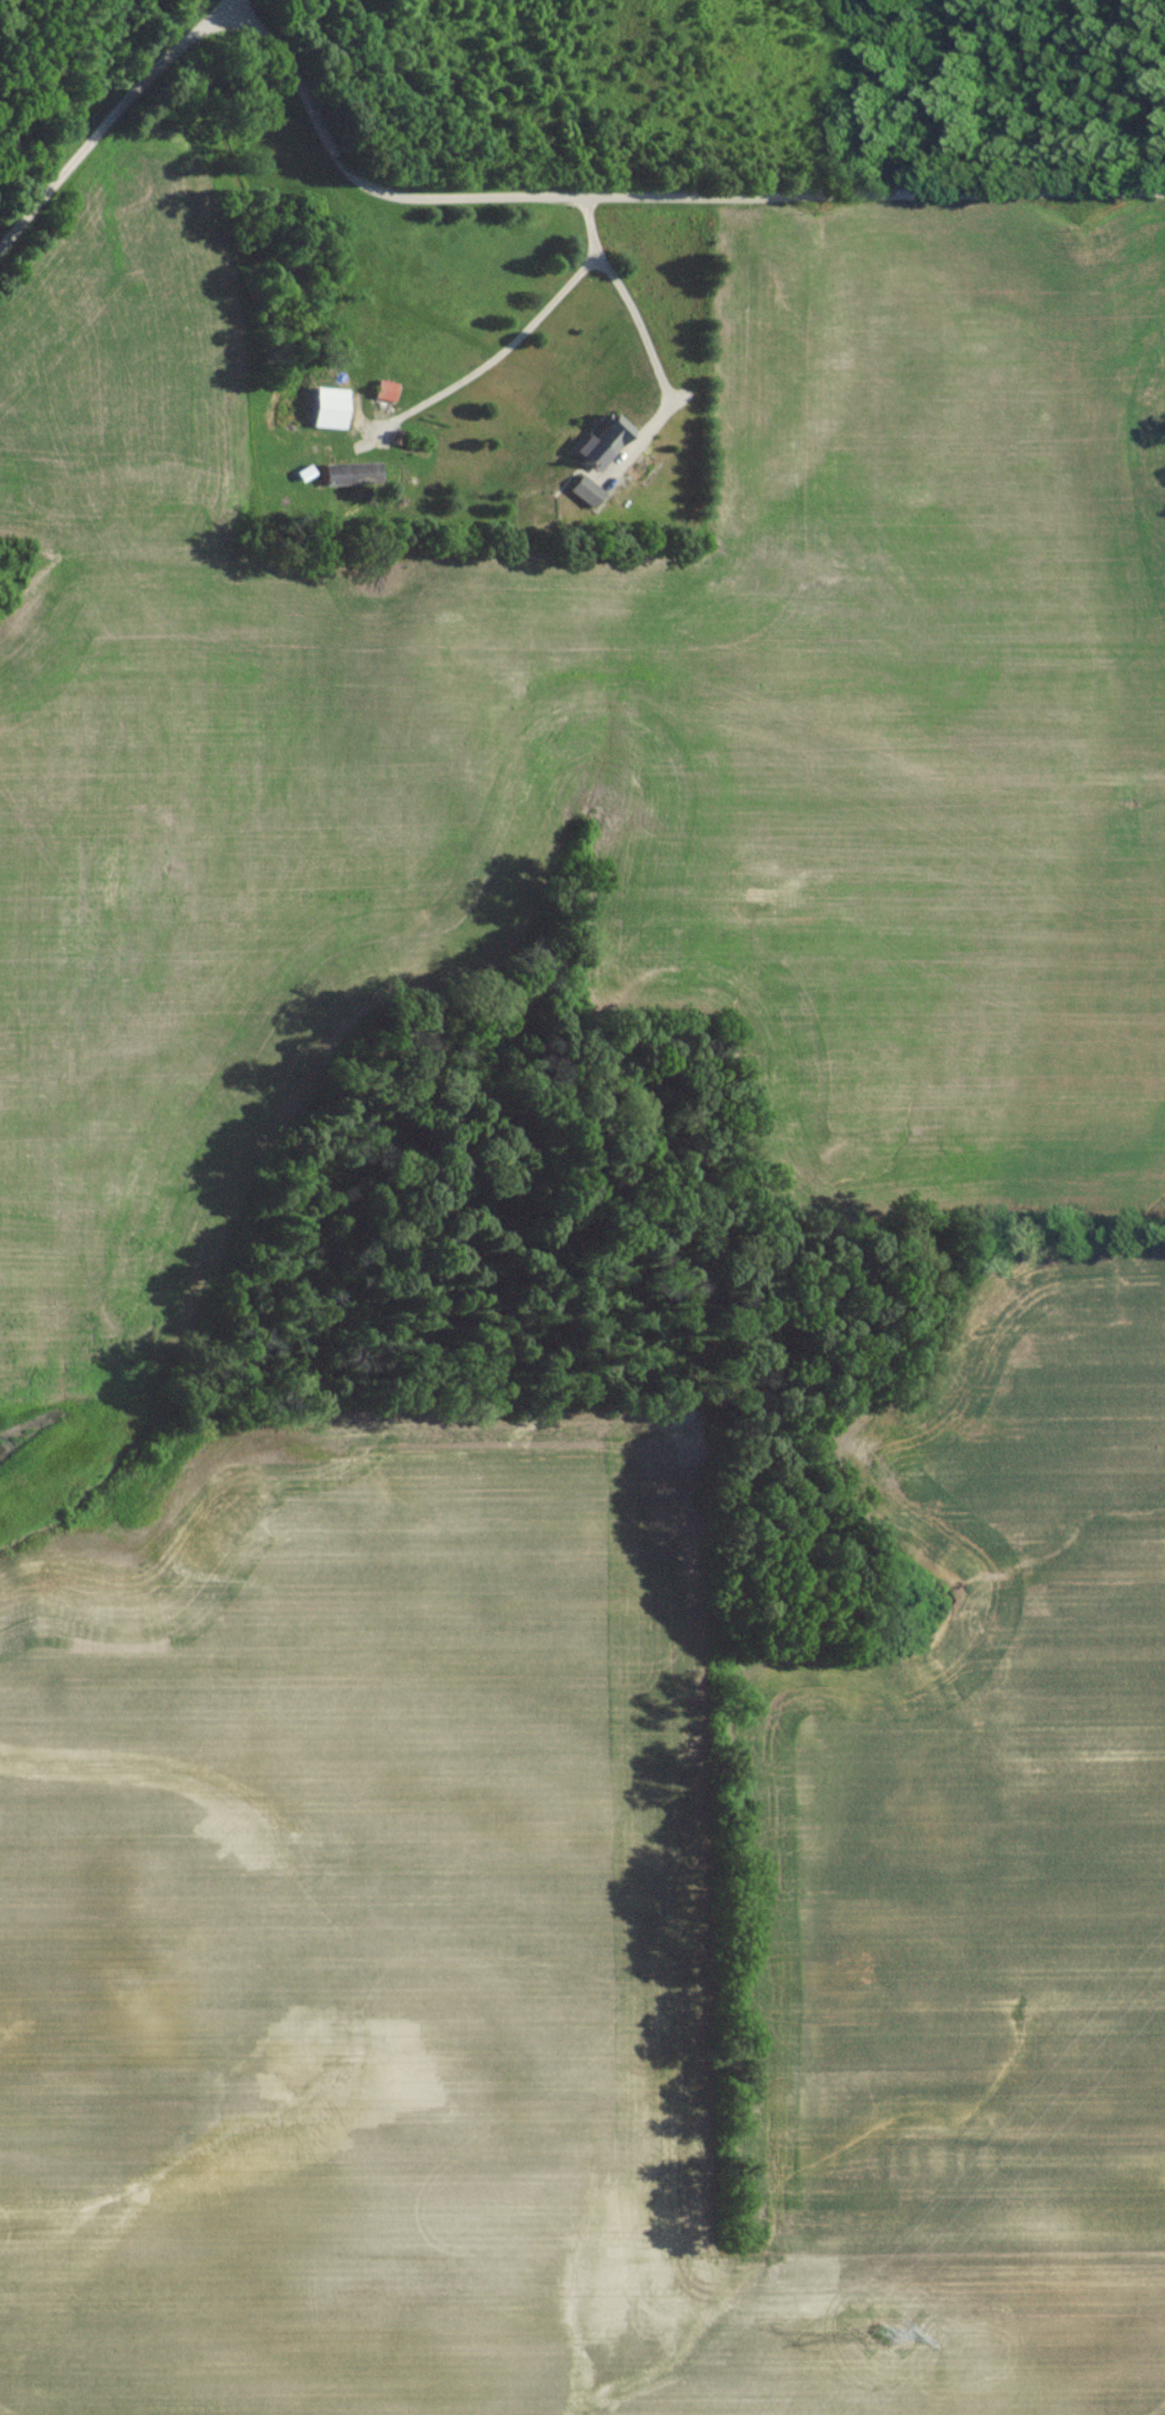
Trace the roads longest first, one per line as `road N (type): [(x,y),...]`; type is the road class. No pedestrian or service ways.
road 1 (residential): [(237,0),(331,155),(358,184),(395,201),(772,205),(1164,195)]
road 2 (residential): [(0,1980),(499,1913)]
road 3 (residential): [(0,252),(228,0)]

